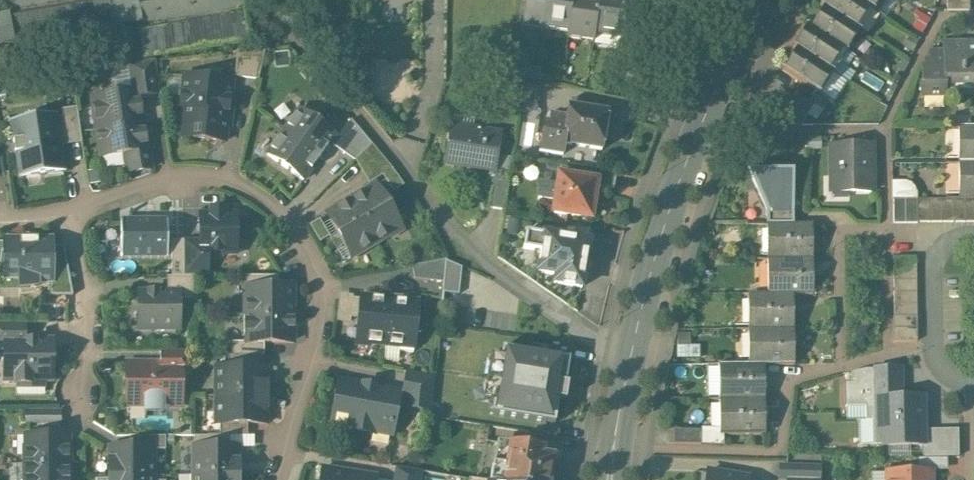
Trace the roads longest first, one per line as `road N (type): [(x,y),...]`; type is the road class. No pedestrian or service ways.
road 1 (track): [(631,361),(441,219),(266,0)]
road 2 (residential): [(275,479),(325,314),(322,280),(285,219),(237,183),(200,175),(68,213)]
road 3 (secondary): [(676,189),(631,361),(612,479)]
road 4 (secondary): [(676,189),(763,0)]
road 5 (residential): [(68,213),(86,304),(82,394)]
road 6 (residential): [(968,375),(952,368),(938,347),(940,253),(951,233),(973,230)]

